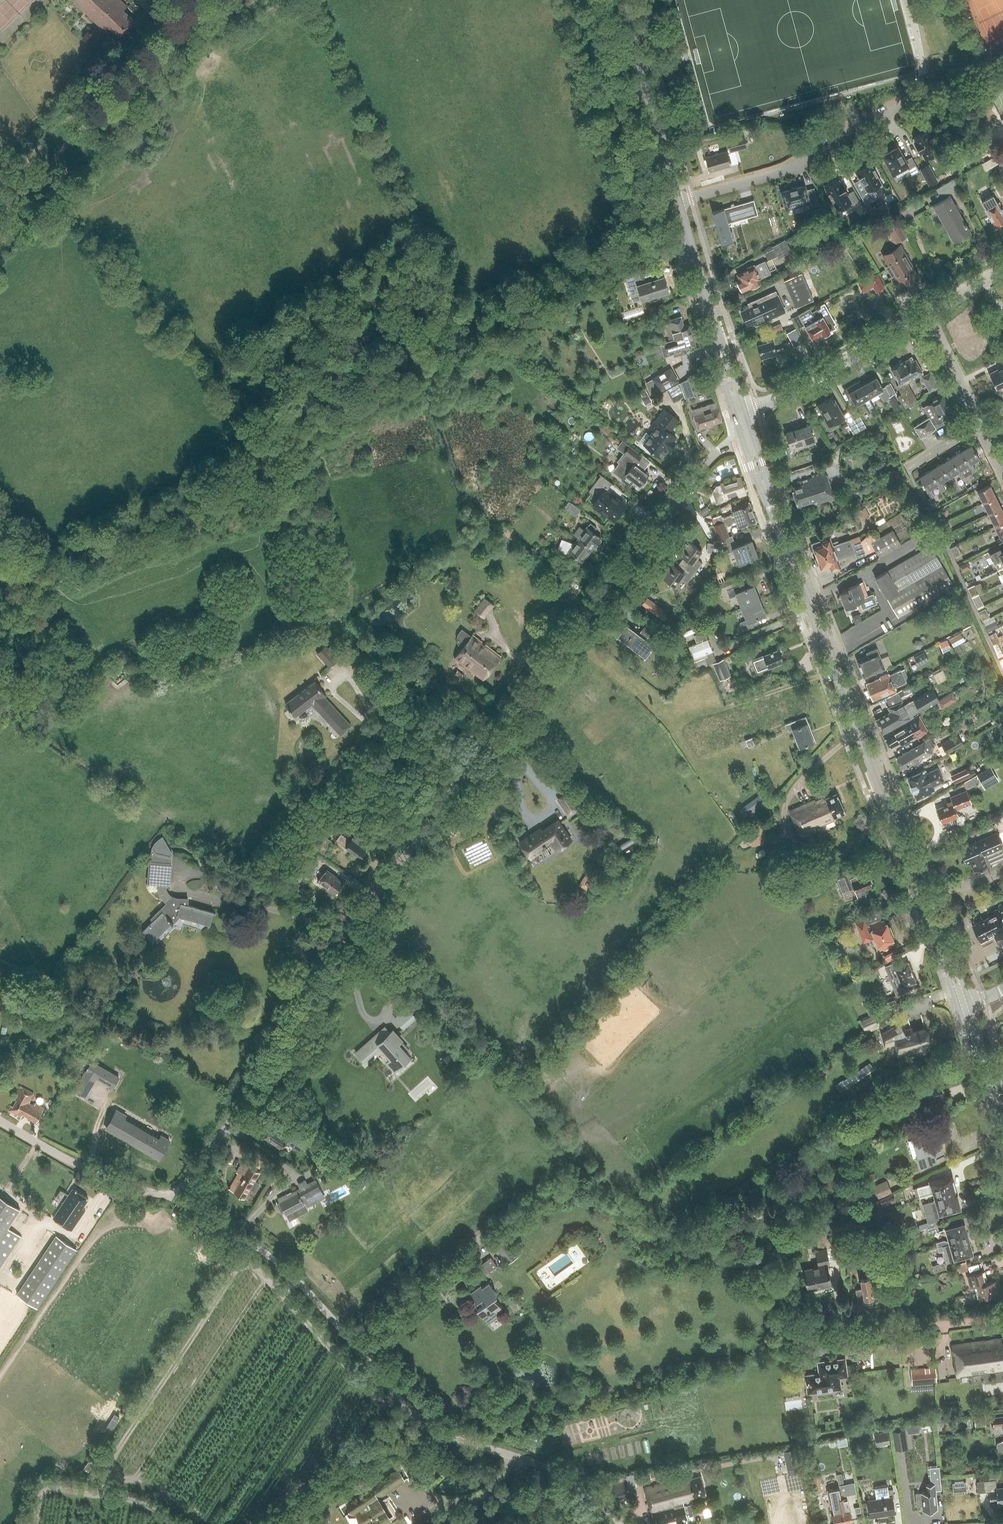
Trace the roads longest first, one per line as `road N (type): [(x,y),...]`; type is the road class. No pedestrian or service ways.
road 1 (unclassified): [(180,1201),(373,902),(701,466),(744,427)]
road 2 (secondary): [(963,1006),(744,427)]
road 3 (unclassified): [(621,1523),(551,1471),(425,1426),(285,1267),(180,1201)]
road 4 (track): [(0,221),(207,0)]
road 5 (residential): [(678,203),(784,171),(910,103)]
road 6 (secondary): [(744,427),(678,203)]
road 7 (unclassified): [(744,427),(763,407),(923,313)]
road 8 (secondary): [(678,203),(624,0)]
road 9 (unclassified): [(180,1201),(79,1167),(0,1122)]
road 10 (track): [(1002,1319),(816,1338)]
road 11 (track): [(270,1523),(379,1443),(397,1396)]
road 12 (secondary): [(1002,1137),(963,1006)]
road 13 (unclassified): [(980,424),(923,313)]

